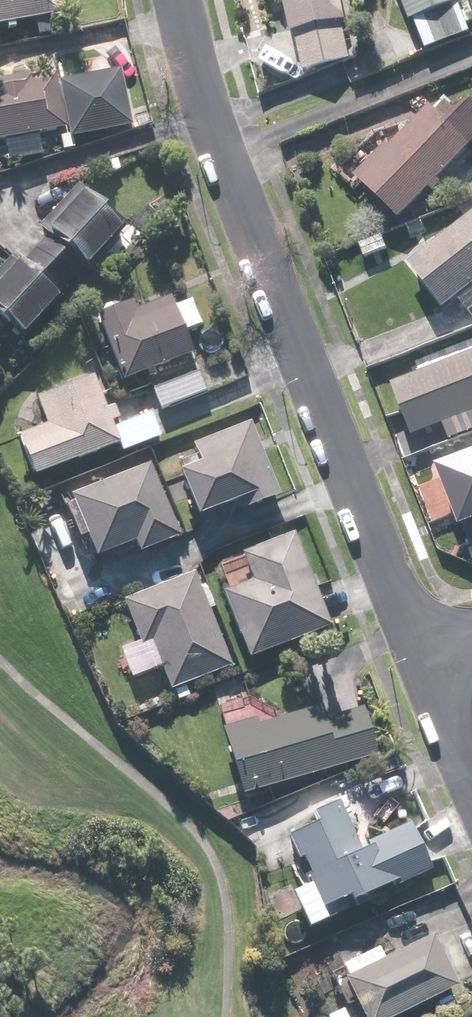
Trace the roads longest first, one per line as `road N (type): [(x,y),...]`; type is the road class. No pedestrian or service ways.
road 1 (residential): [(423,661),(202,107),(177,0)]
road 2 (residential): [(423,661),(471,778)]

